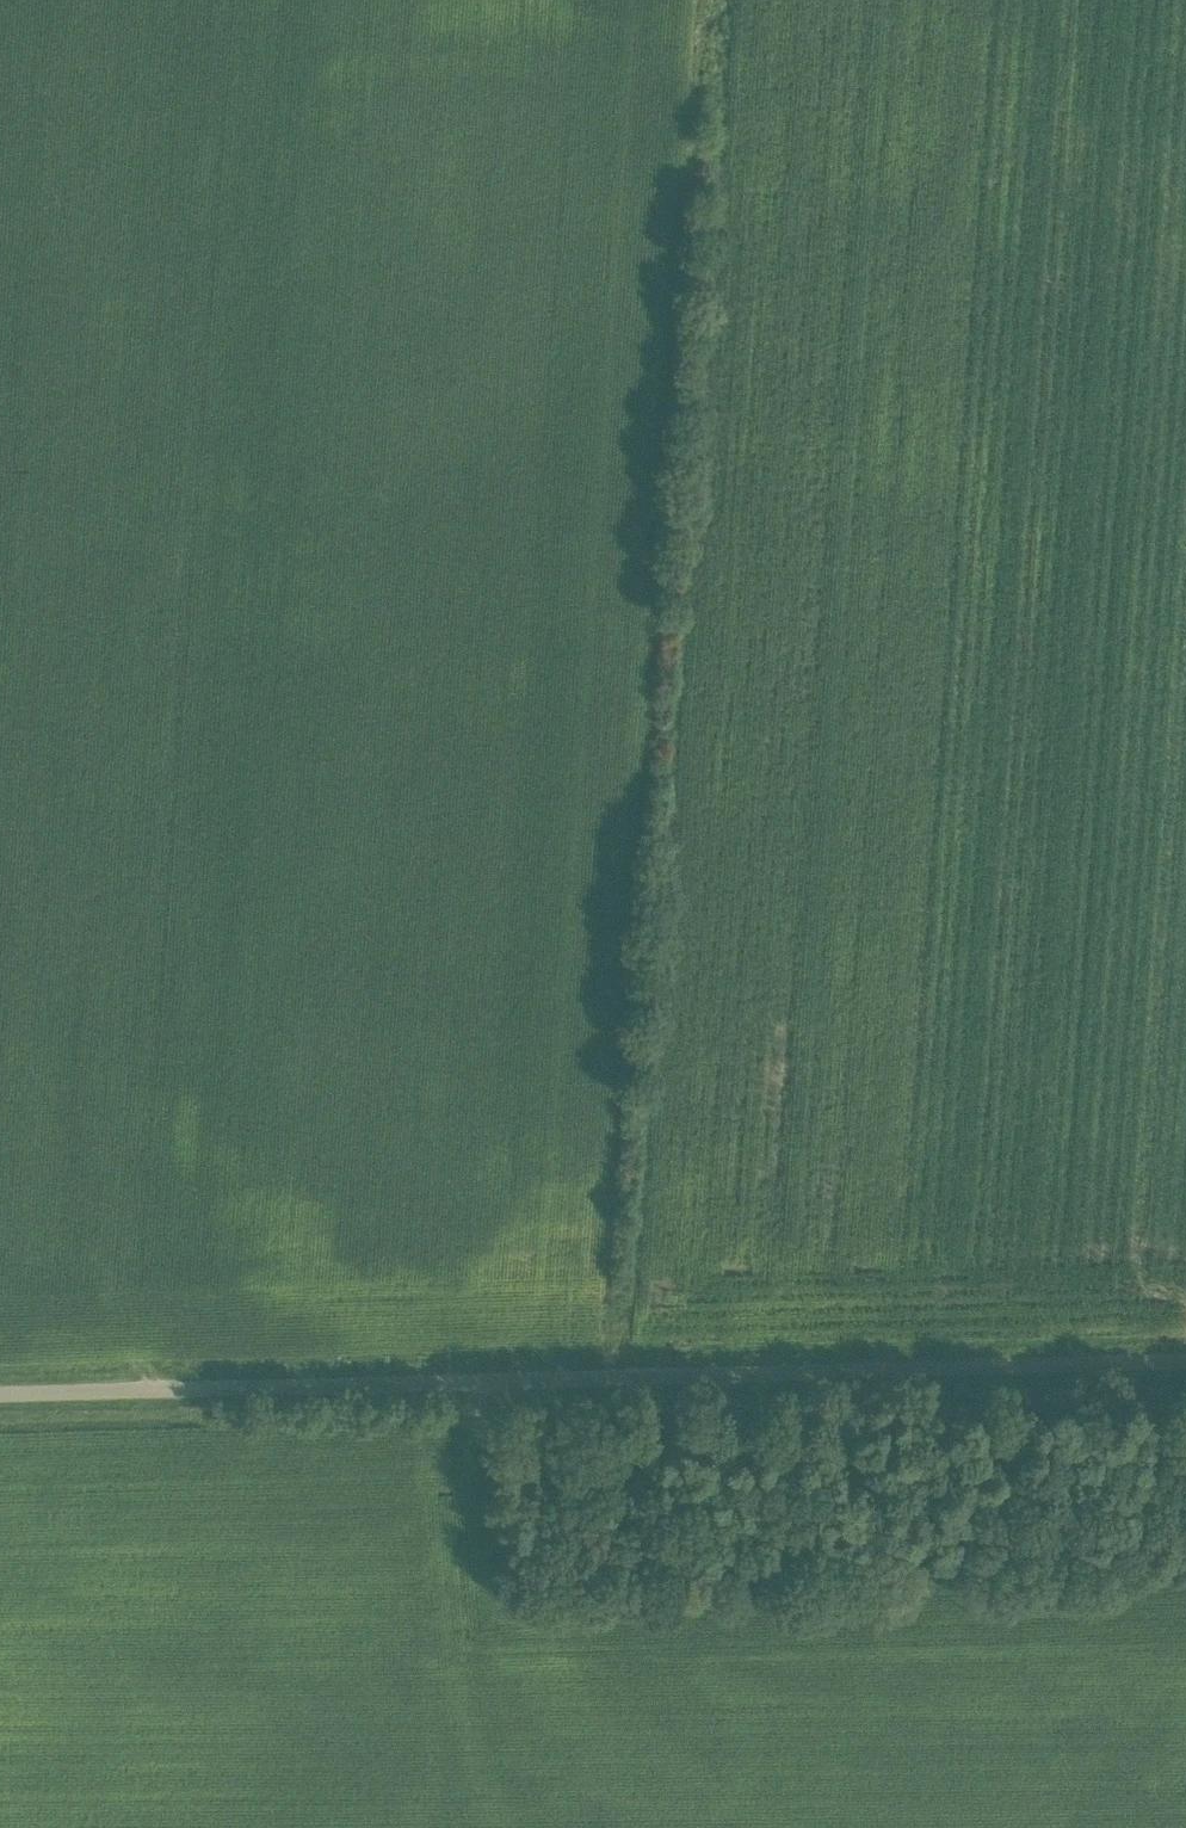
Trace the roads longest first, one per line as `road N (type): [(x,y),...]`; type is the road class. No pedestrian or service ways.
road 1 (unclassified): [(0,1380),(1185,1345)]

